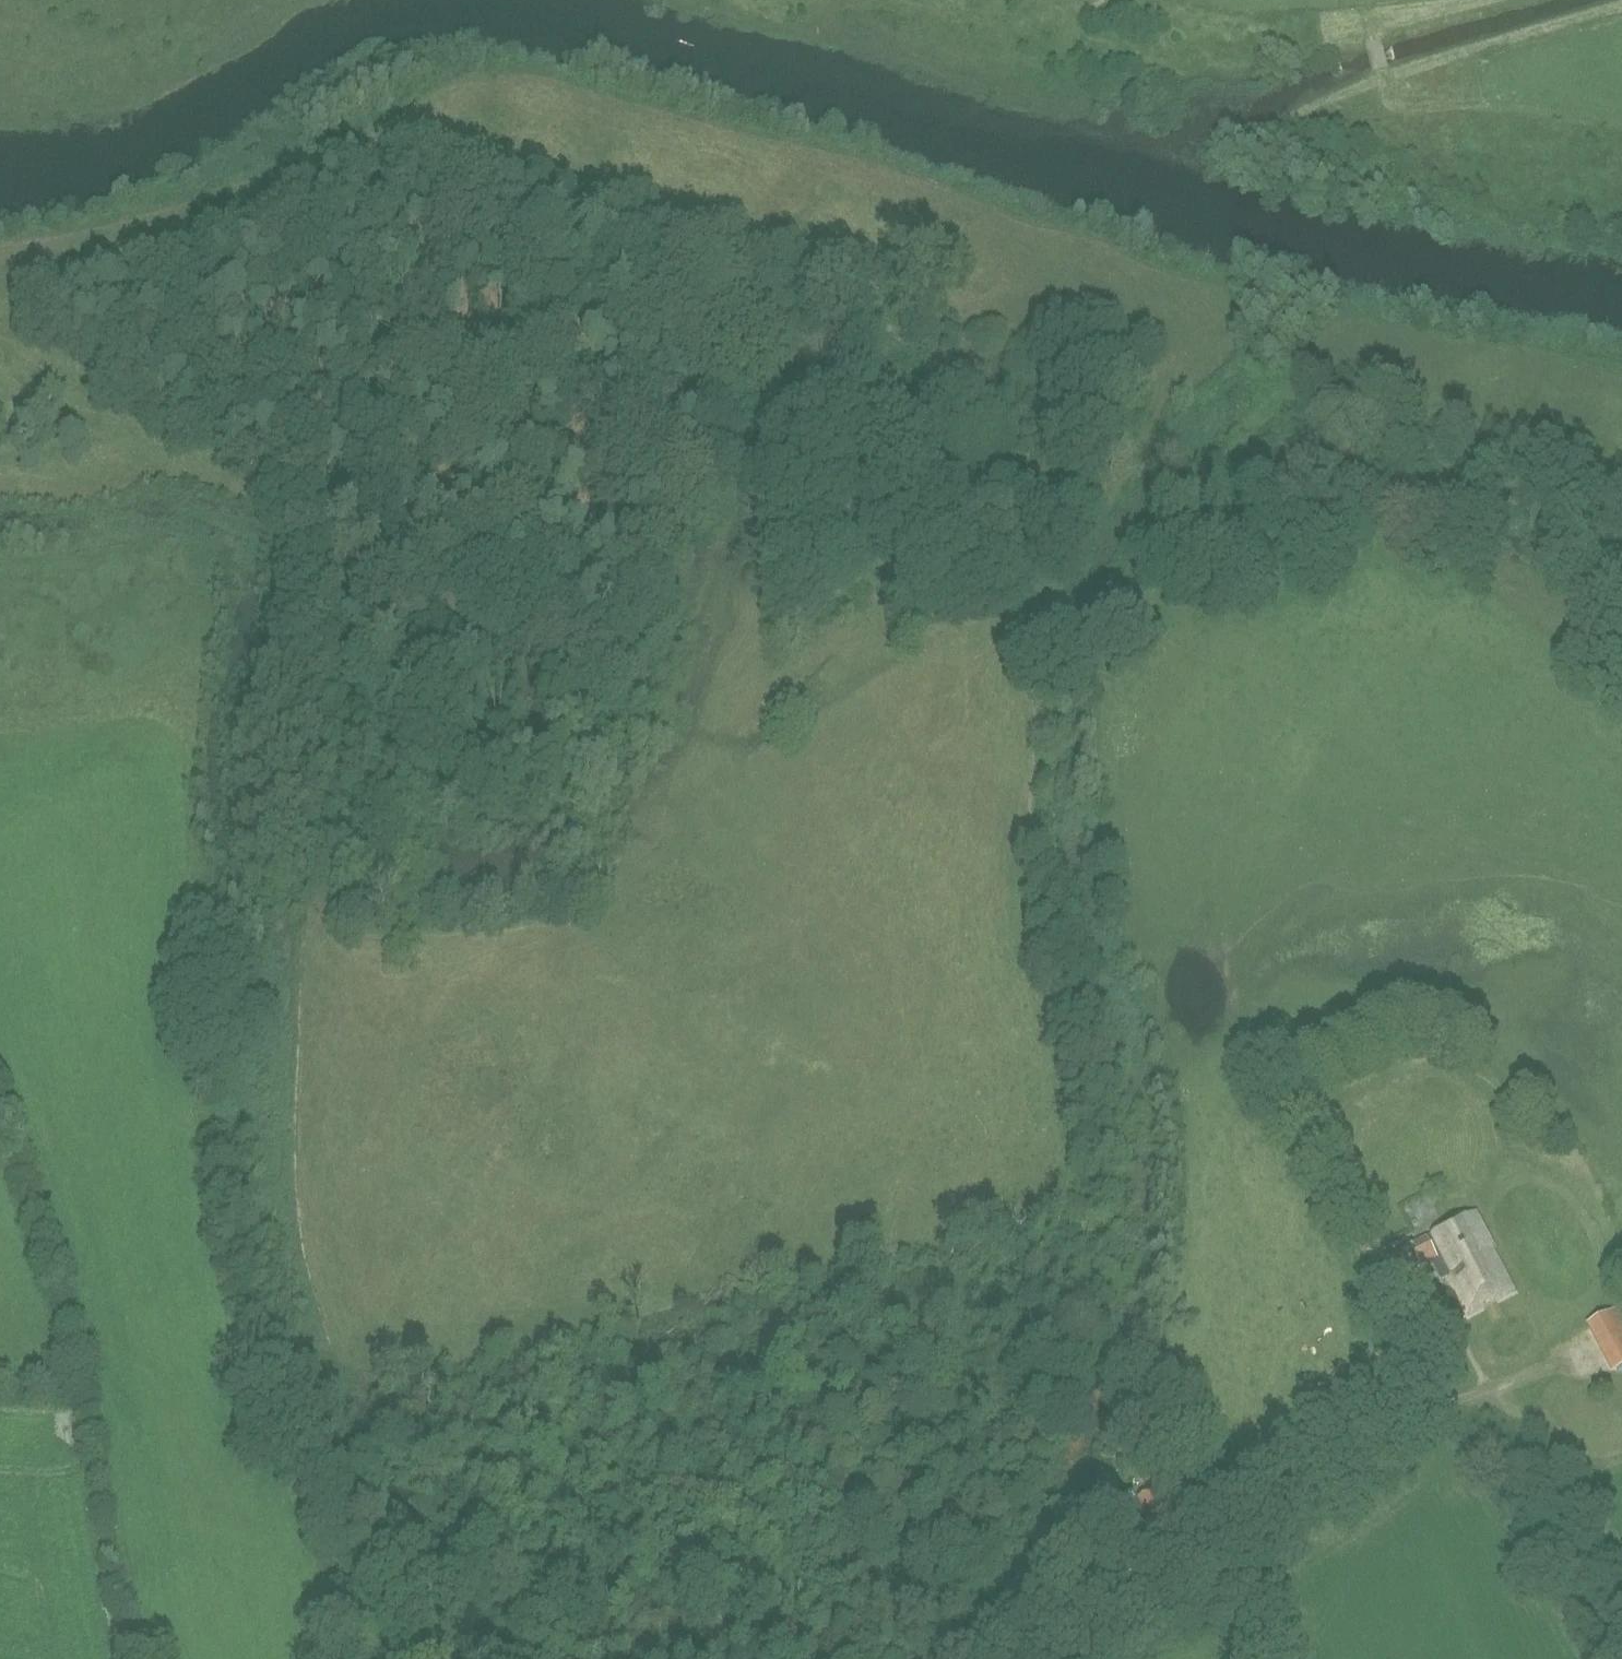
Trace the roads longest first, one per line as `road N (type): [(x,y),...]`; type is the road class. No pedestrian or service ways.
road 1 (track): [(1621,122),(1452,109),(1438,102),(1430,64),(1411,33),(1309,28),(1096,66),(884,0)]
road 2 (track): [(1436,1403),(1083,1658)]

